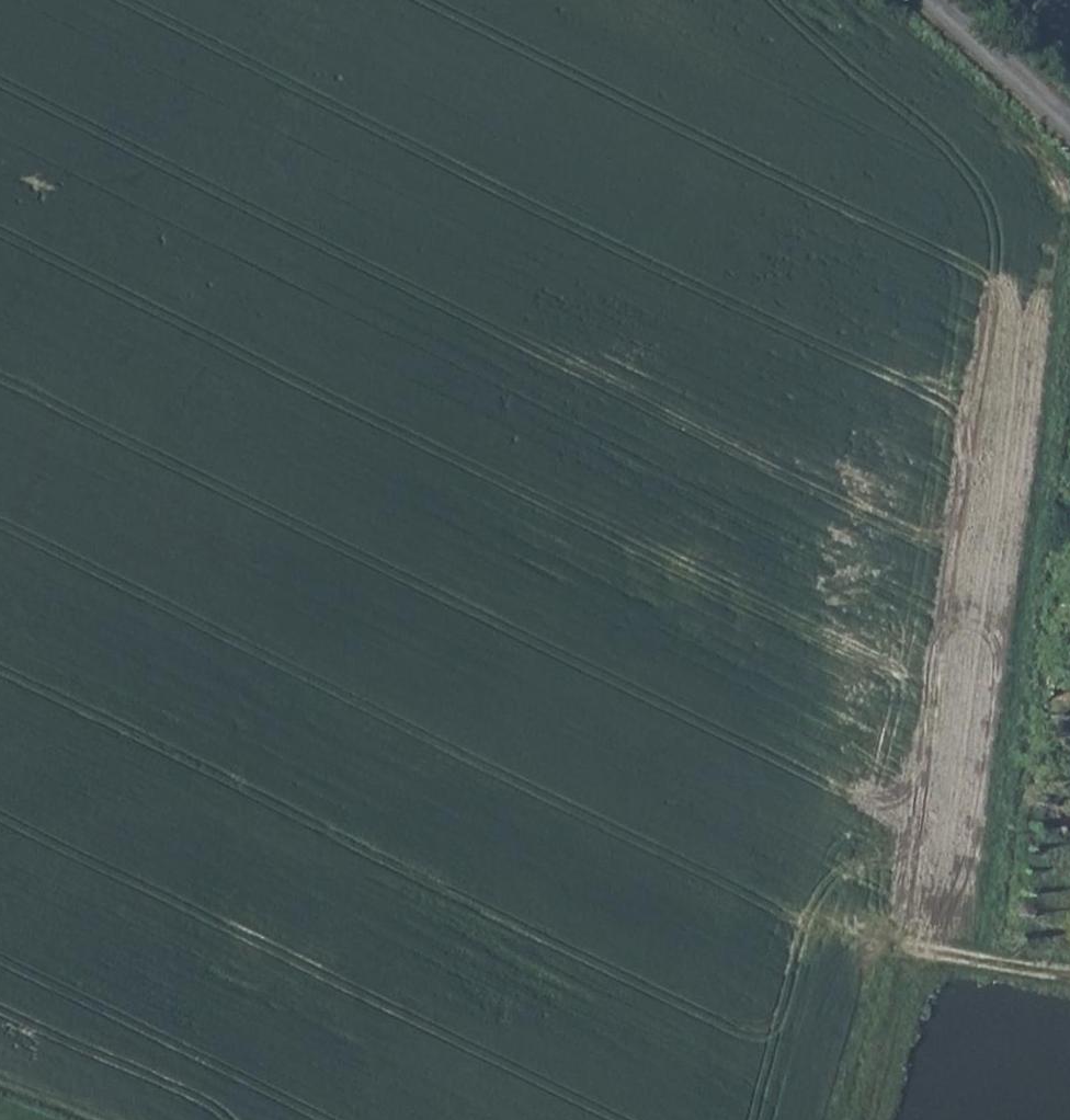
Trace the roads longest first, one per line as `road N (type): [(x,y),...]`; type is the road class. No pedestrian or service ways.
road 1 (unclassified): [(930,0),(1069,127)]
road 2 (track): [(889,930),(960,960),(1069,977)]

